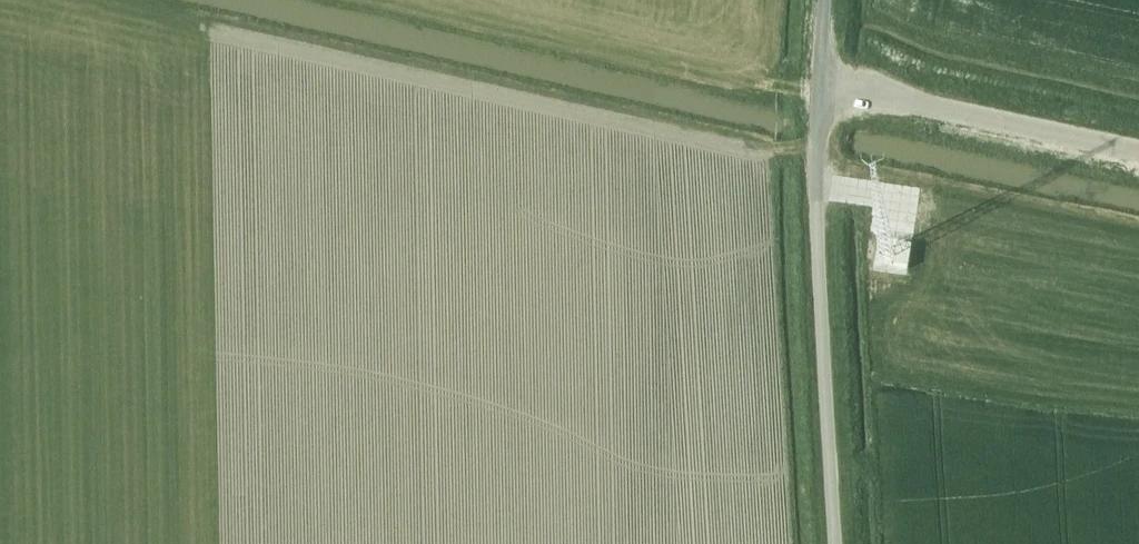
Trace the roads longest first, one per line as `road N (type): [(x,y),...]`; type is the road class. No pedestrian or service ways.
road 1 (unclassified): [(832,543),(818,260),(826,0)]

